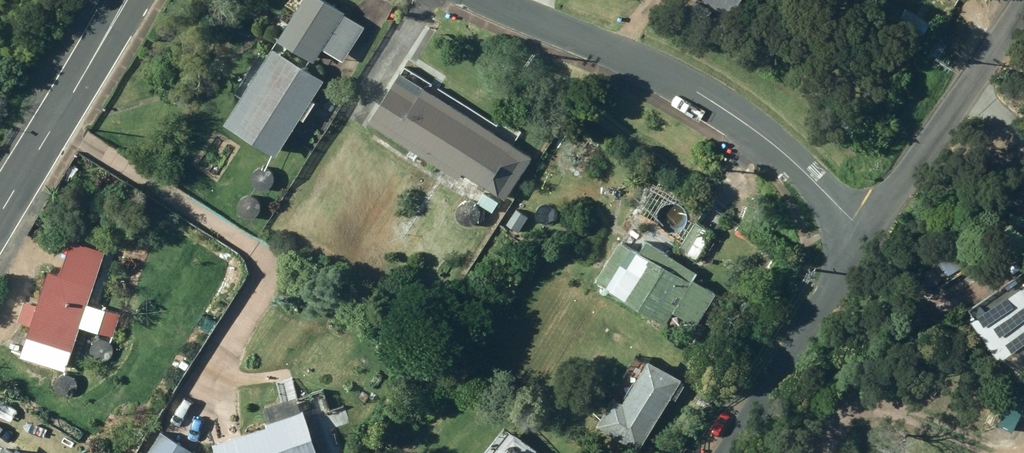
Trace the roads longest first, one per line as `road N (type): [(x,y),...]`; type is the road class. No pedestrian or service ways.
road 1 (residential): [(492,0),(706,88),(765,131),(864,240)]
road 2 (residential): [(864,240),(1022,0)]
road 3 (residential): [(730,452),(864,240)]
road 4 (tertiary): [(0,216),(127,0)]

